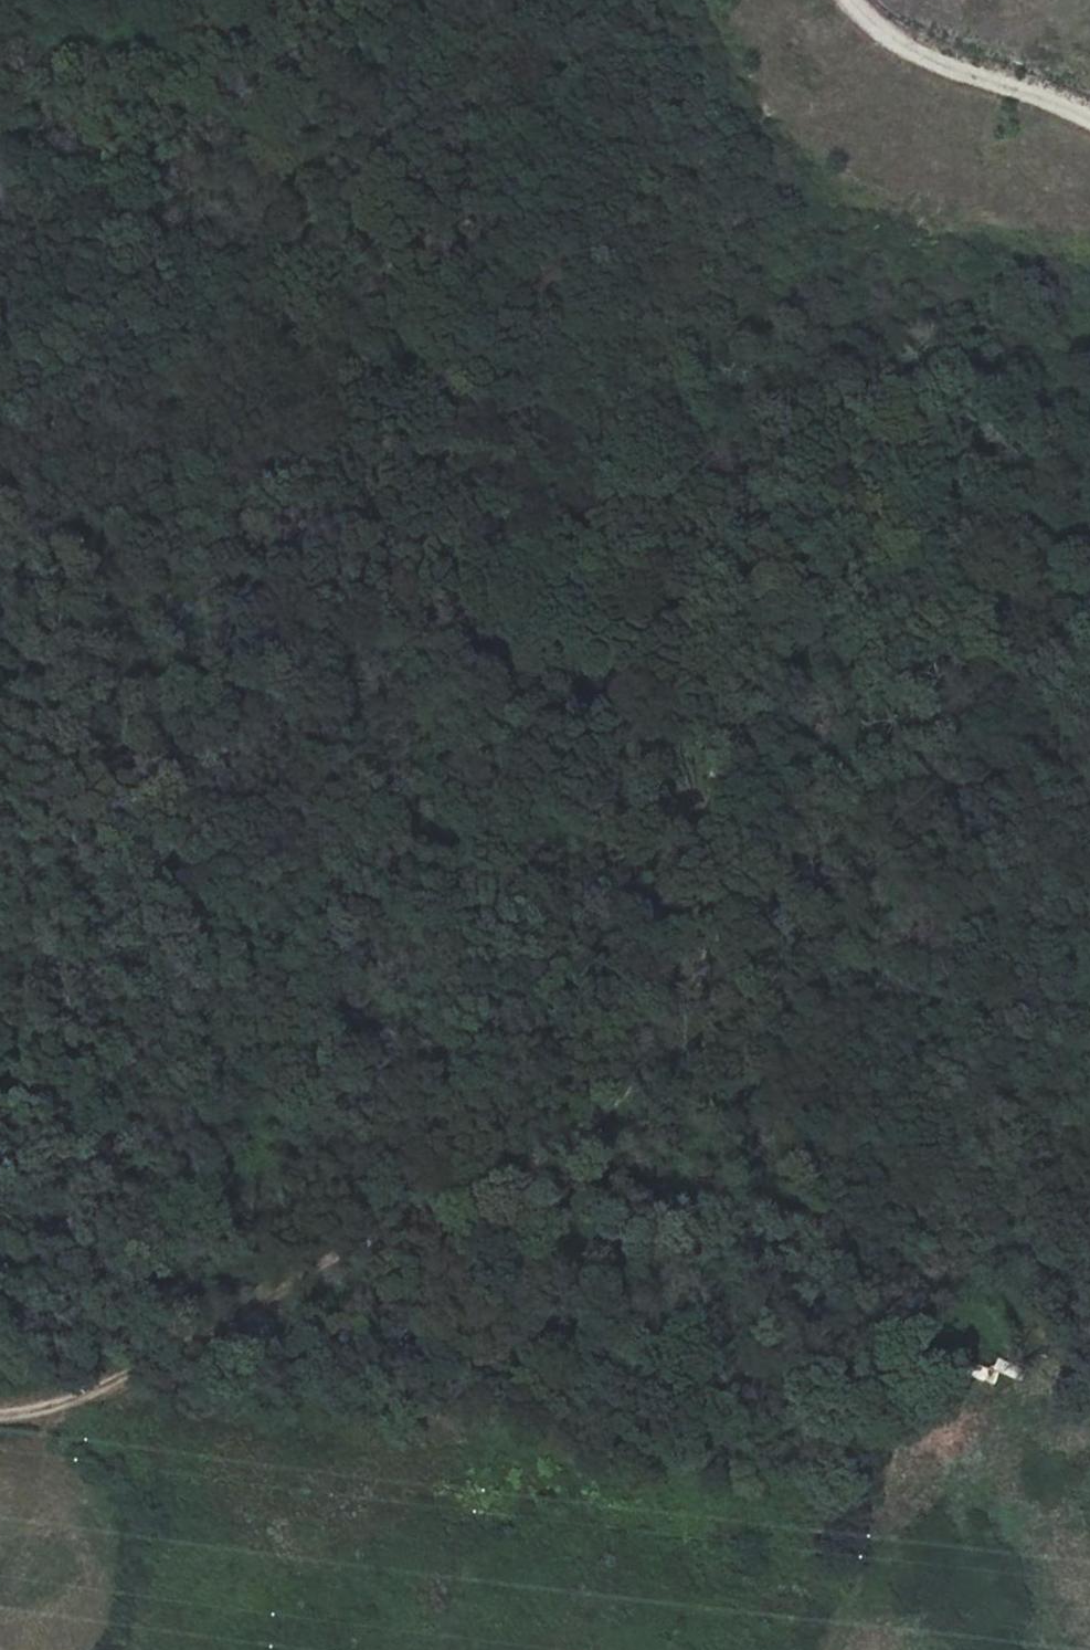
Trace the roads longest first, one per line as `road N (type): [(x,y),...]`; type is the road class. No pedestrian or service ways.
road 1 (track): [(0,61),(227,115),(343,207),(406,290),(456,440),(511,546),(583,623),(655,819),(614,1125),(0,1426)]
road 2 (track): [(845,0),(865,39),(1089,122)]

